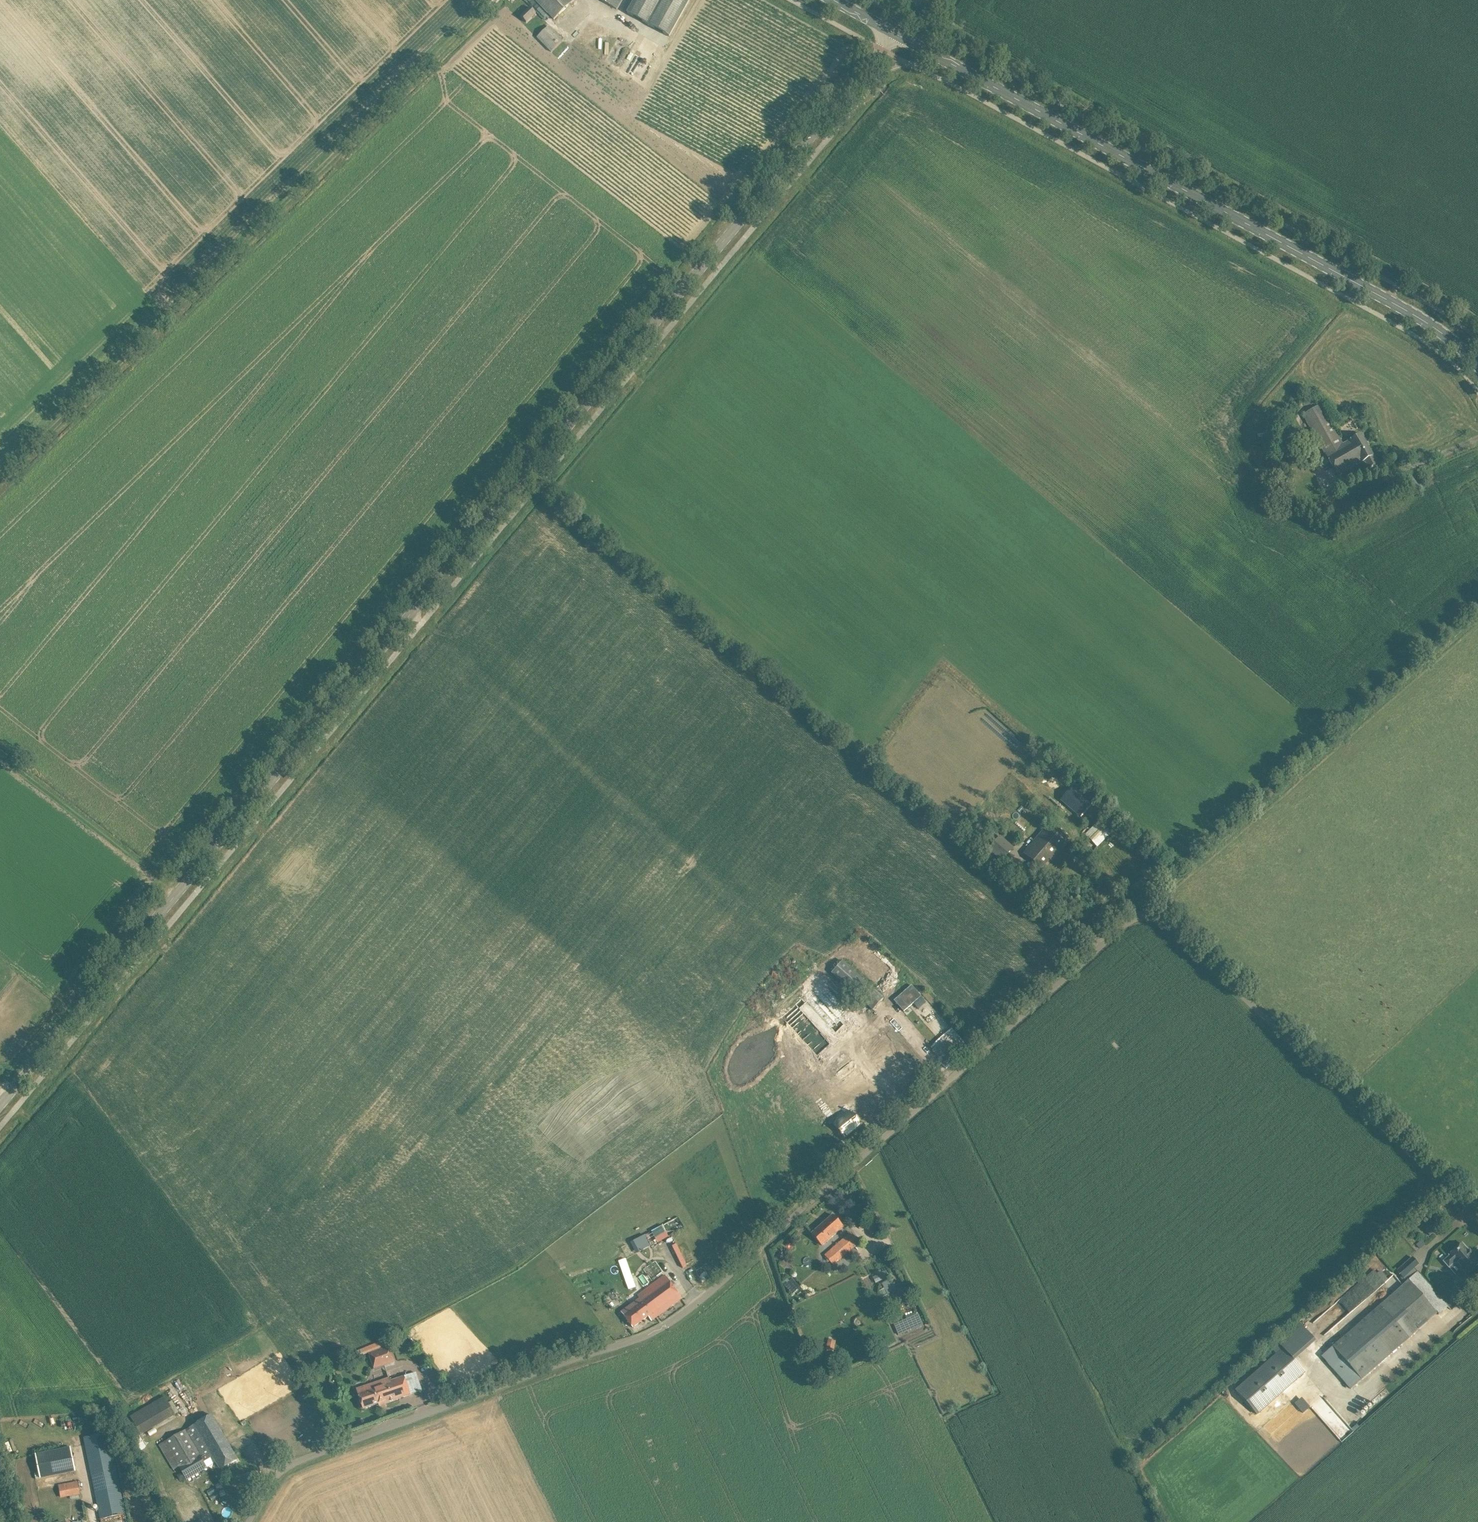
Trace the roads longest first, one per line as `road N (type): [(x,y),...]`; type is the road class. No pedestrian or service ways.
road 1 (unclassified): [(240,1521),(286,1466),(644,1337),(704,1297),(1136,917),(1163,922),(1477,1218)]
road 2 (tertiary): [(0,1101),(891,31)]
road 3 (track): [(0,480),(490,0)]
road 4 (secondary): [(1477,369),(1417,318),(891,31)]

